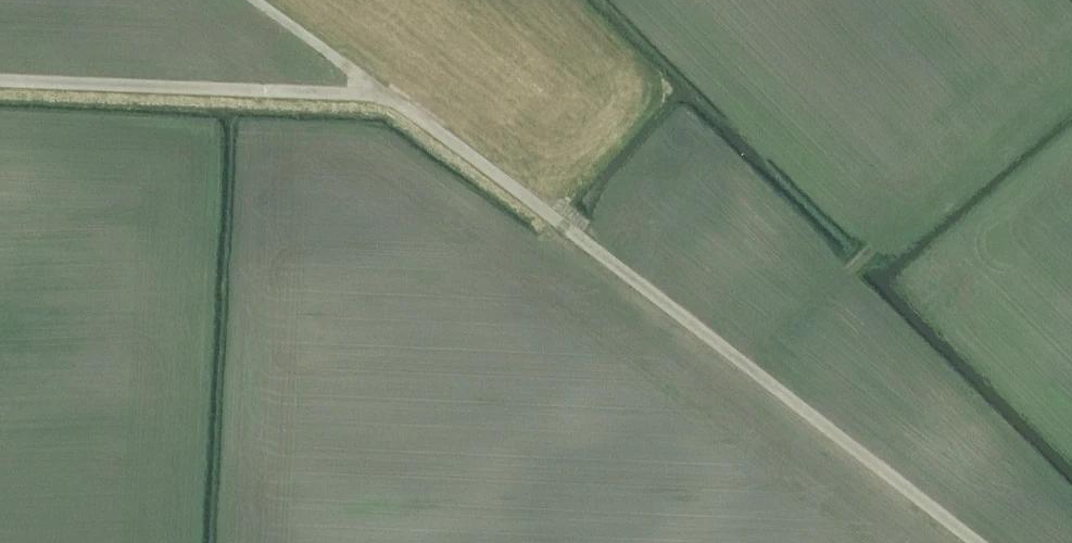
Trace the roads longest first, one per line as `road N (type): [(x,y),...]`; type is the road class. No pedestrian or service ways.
road 1 (unclassified): [(976,542),(253,0)]

